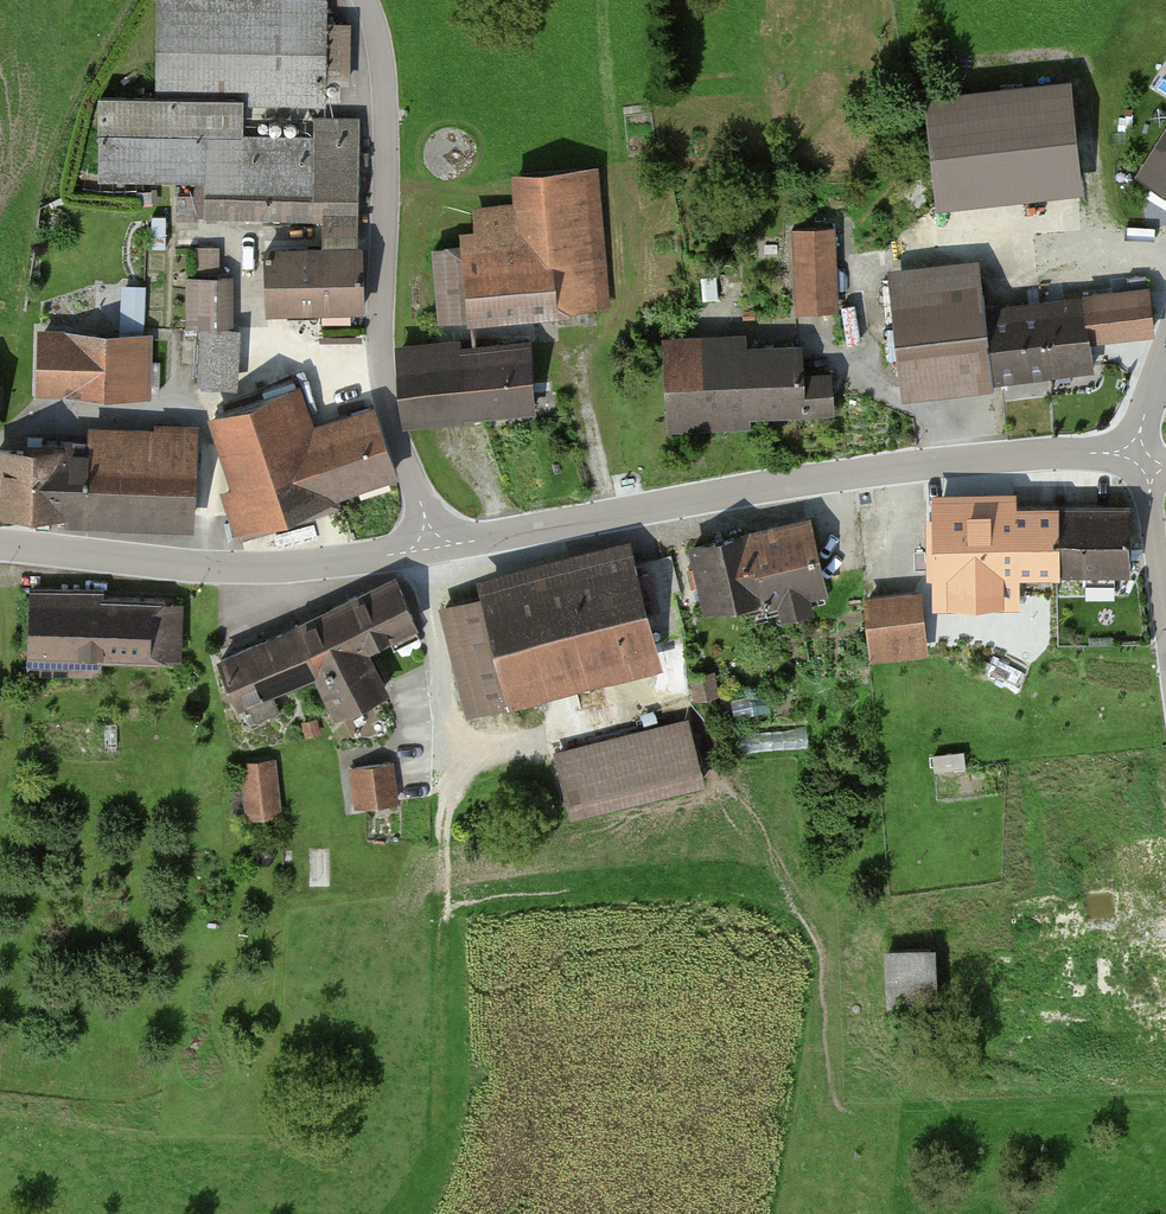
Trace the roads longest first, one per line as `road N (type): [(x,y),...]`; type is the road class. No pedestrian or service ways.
road 1 (unclassified): [(431,548),(786,482),(1002,456),(1142,459)]
road 2 (unclassified): [(431,548),(379,361),(388,65),(373,0)]
road 3 (unclassified): [(0,546),(280,567),(431,548)]
road 4 (unclassified): [(1165,611),(1142,459)]

